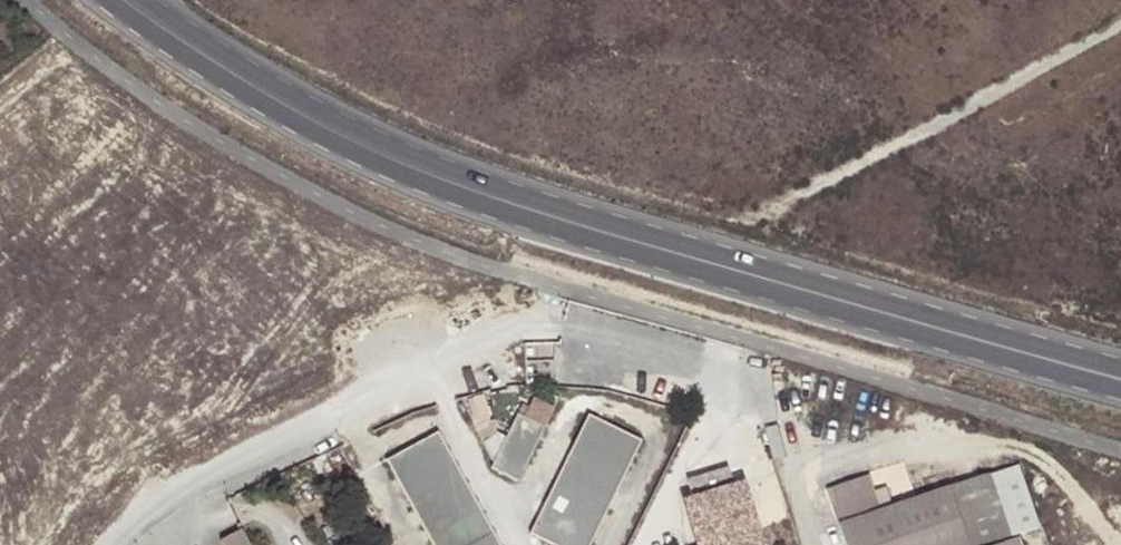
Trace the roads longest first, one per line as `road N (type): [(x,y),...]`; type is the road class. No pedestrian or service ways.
road 1 (tertiary): [(1120,379),(650,248),(418,171),(218,65),(120,0)]
road 2 (residential): [(613,544),(717,377),(534,319),(192,482),(115,544)]

